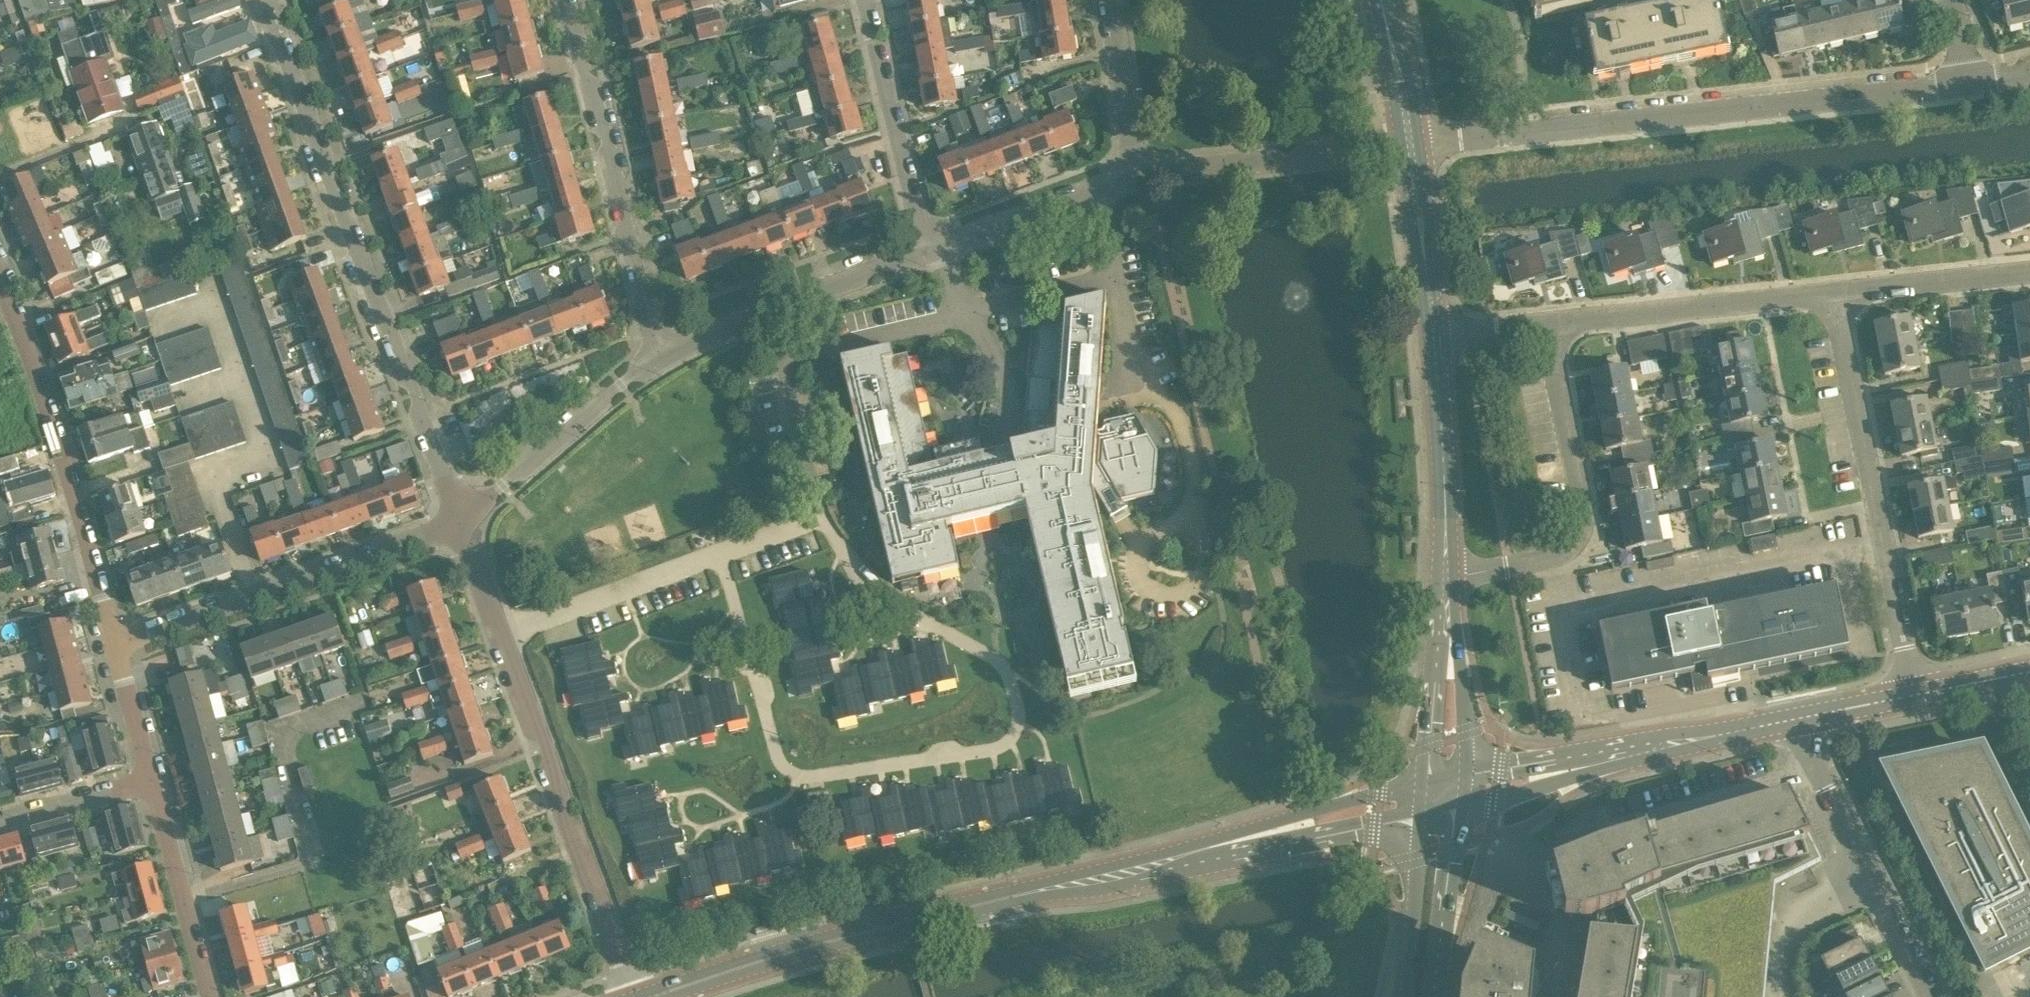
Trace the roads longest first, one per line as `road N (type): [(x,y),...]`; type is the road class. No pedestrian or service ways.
road 1 (tertiary): [(649,996),(824,942),(1438,793)]
road 2 (residential): [(1395,148),(1974,83)]
road 3 (residential): [(461,526),(249,0)]
road 4 (residential): [(635,996),(461,526)]
road 5 (residential): [(1911,694),(1832,290)]
road 6 (residential): [(115,640),(46,395),(0,278)]
road 7 (residential): [(115,640),(461,526)]
road 8 (residential): [(657,348),(558,0)]
road 9 (residential): [(1443,577),(1558,556),(1579,522),(1545,325)]
road 10 (tertiary): [(1438,793),(1787,719)]
road 11 (residential): [(1832,290),(1545,325)]
road 12 (residential): [(657,348),(929,251)]
road 13 (residential): [(461,526),(600,386),(657,348)]
road 14 (residential): [(1136,175),(1395,148)]
road 15 (residential): [(929,251),(861,0)]
road 16 (tertiary): [(1443,577),(1424,344)]
road 17 (residential): [(211,996),(149,777)]
road 18 (residential): [(929,251),(1136,175)]
road 19 (tertiary): [(1438,793),(1449,740),(1443,577)]
road 20 (tertiary): [(1438,793),(1417,854),(1403,996)]
road 21 (tertiary): [(1435,996),(1450,844),(1438,793)]
road 22 (residential): [(2029,265),(1832,290)]
road 23 (tertiary): [(1424,344),(1395,148)]
road 24 (residential): [(1136,175),(1112,0)]
road 25 (residential): [(1868,872),(1787,719)]
road 26 (residential): [(1779,996),(1788,927),(1815,896),(1868,872)]
road 27 (residential): [(0,818),(149,777)]
road 28 (tertiary): [(1395,148),(1371,0)]
road 29 (residential): [(149,777),(115,640)]
road 30 (residential): [(1931,996),(1868,872)]
road 31 (tertiary): [(1787,719),(1911,694)]
road 32 (residential): [(1545,325),(1424,344)]
road 33 (tertiary): [(1911,694),(2029,670)]

